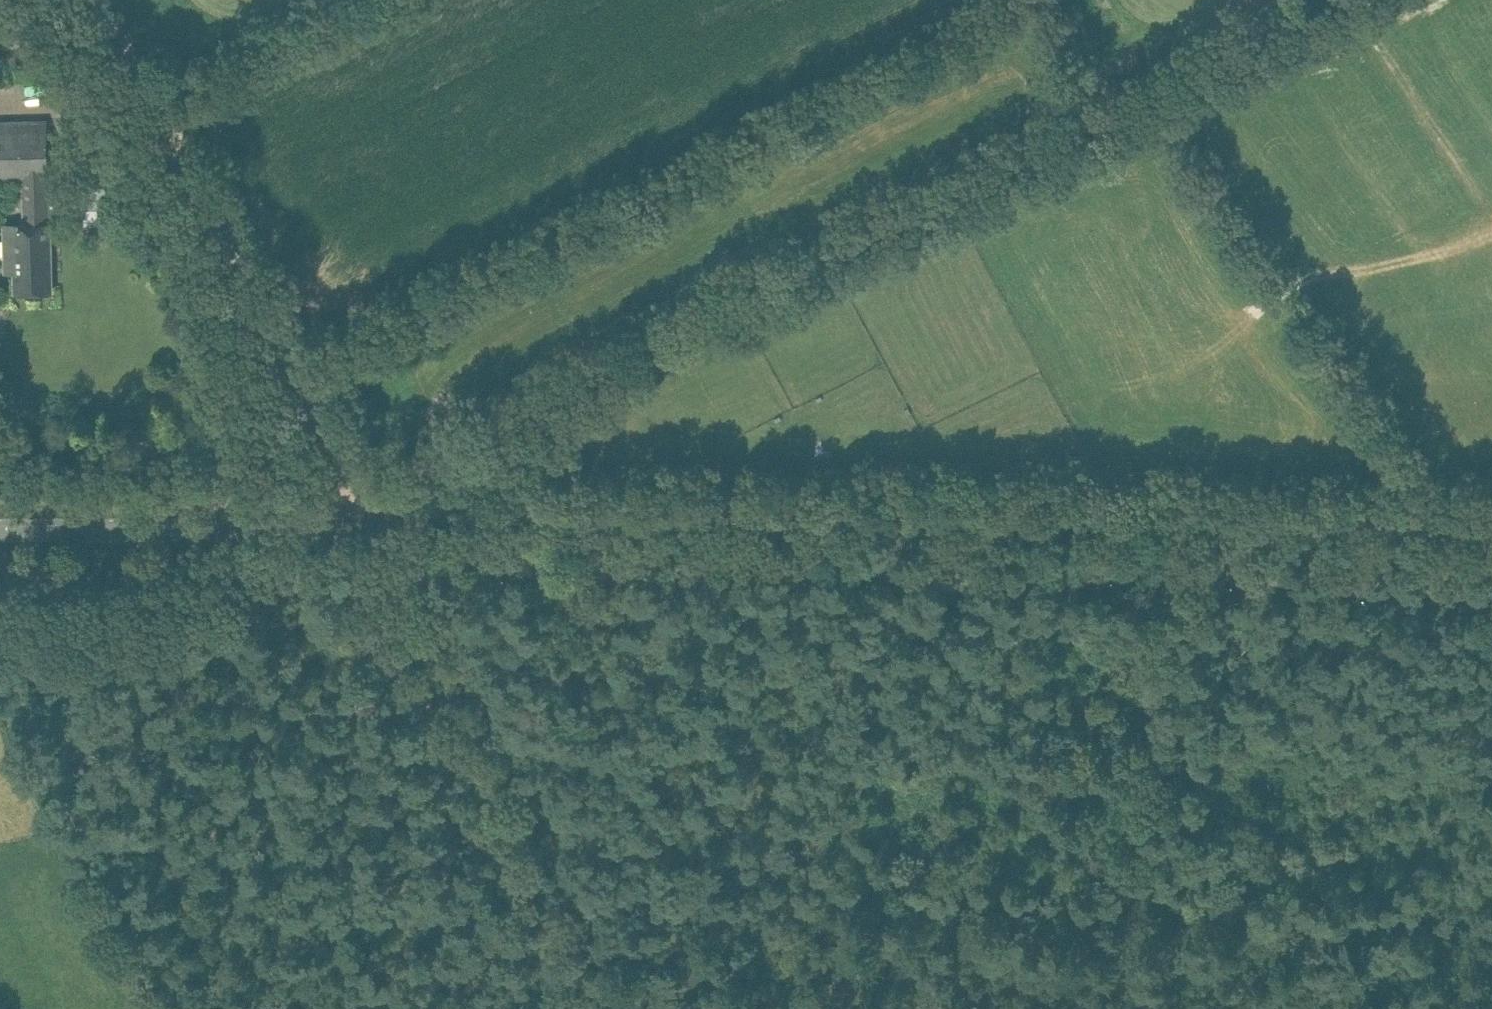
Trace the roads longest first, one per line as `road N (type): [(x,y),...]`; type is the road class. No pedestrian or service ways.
road 1 (secondary): [(1491,520),(394,511),(205,526),(0,527)]
road 2 (track): [(394,511),(406,473),(1323,0)]
road 3 (track): [(394,511),(346,477),(190,160),(95,0)]
road 4 (track): [(417,567),(608,1008)]

